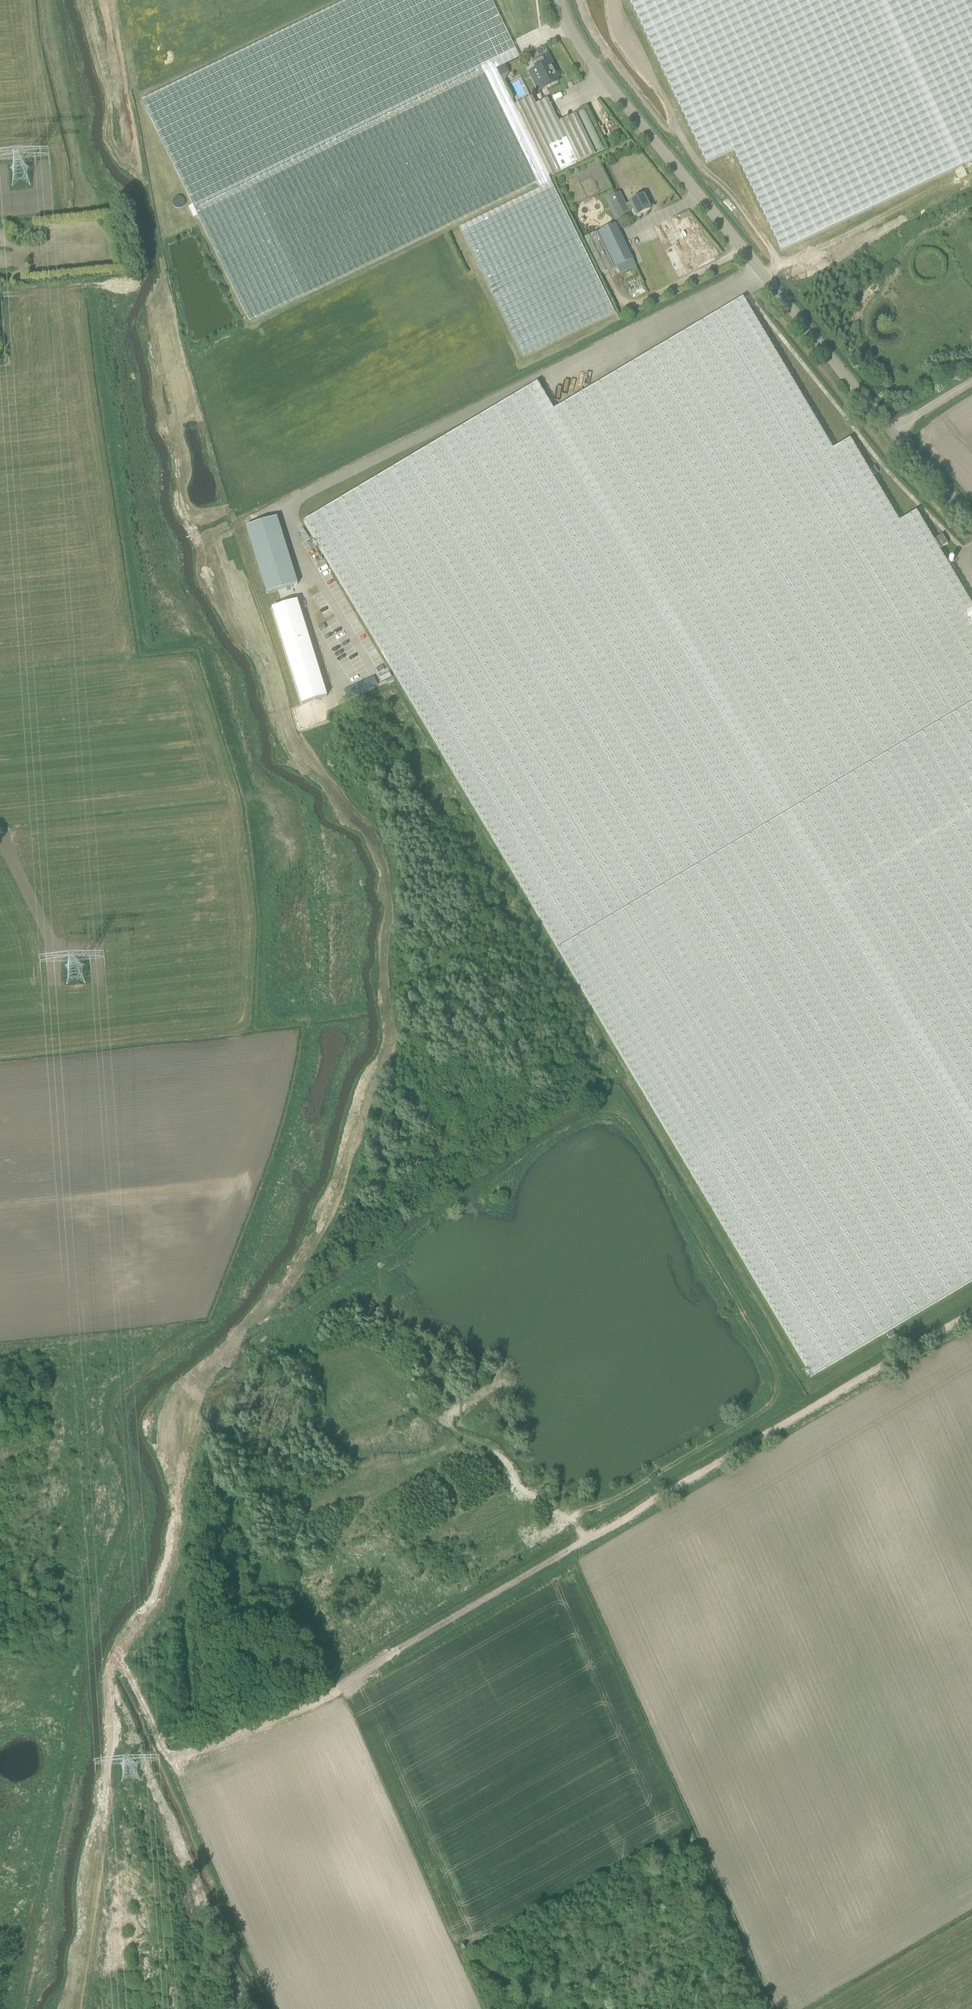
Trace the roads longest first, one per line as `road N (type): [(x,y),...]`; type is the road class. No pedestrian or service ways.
road 1 (unclassified): [(893,433),(575,40),(559,0)]
road 2 (track): [(971,1314),(583,1542)]

